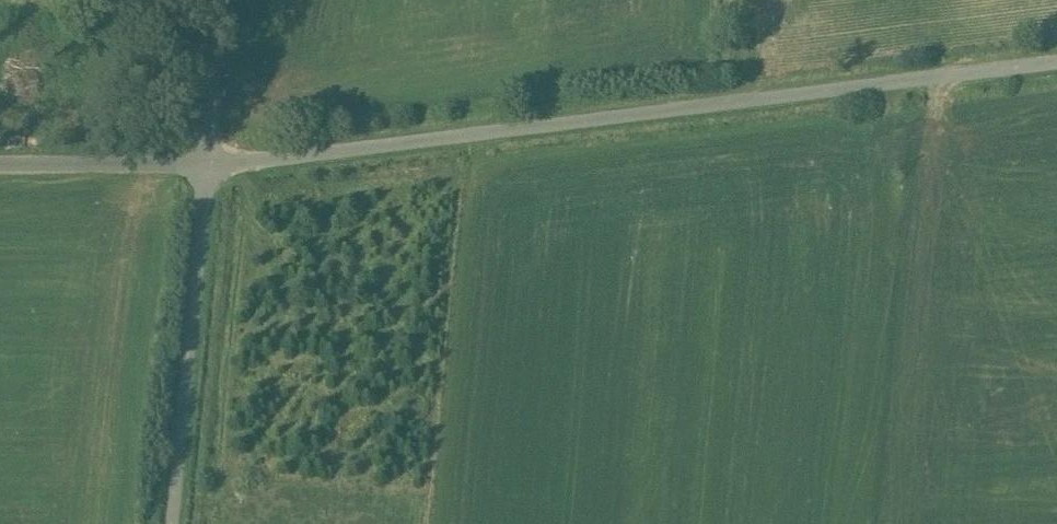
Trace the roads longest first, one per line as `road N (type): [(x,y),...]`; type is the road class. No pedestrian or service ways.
road 1 (unclassified): [(208,165),(1056,59)]
road 2 (unclassified): [(173,523),(208,165)]
road 3 (unclassified): [(208,165),(0,162)]
road 4 (unclassified): [(208,165),(221,0)]

